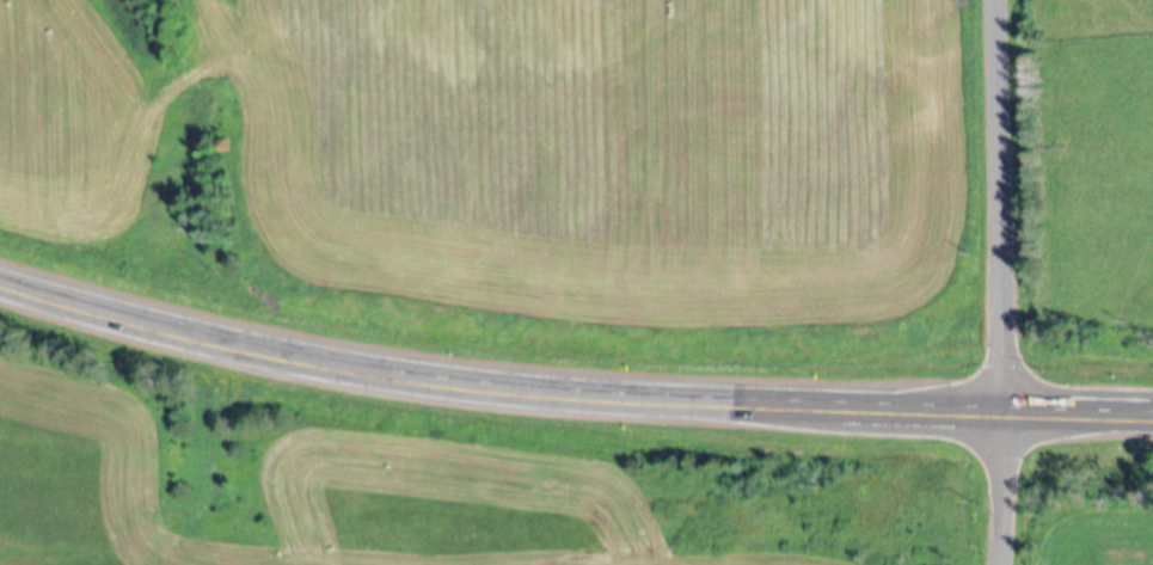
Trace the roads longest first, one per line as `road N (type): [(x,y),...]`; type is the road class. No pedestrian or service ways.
road 1 (trunk): [(1152,418),(618,401),(271,355)]
road 2 (tertiary): [(1002,414),(996,0)]
road 3 (trunk): [(271,355),(0,284)]
road 4 (secondary): [(1000,564),(1002,414)]

